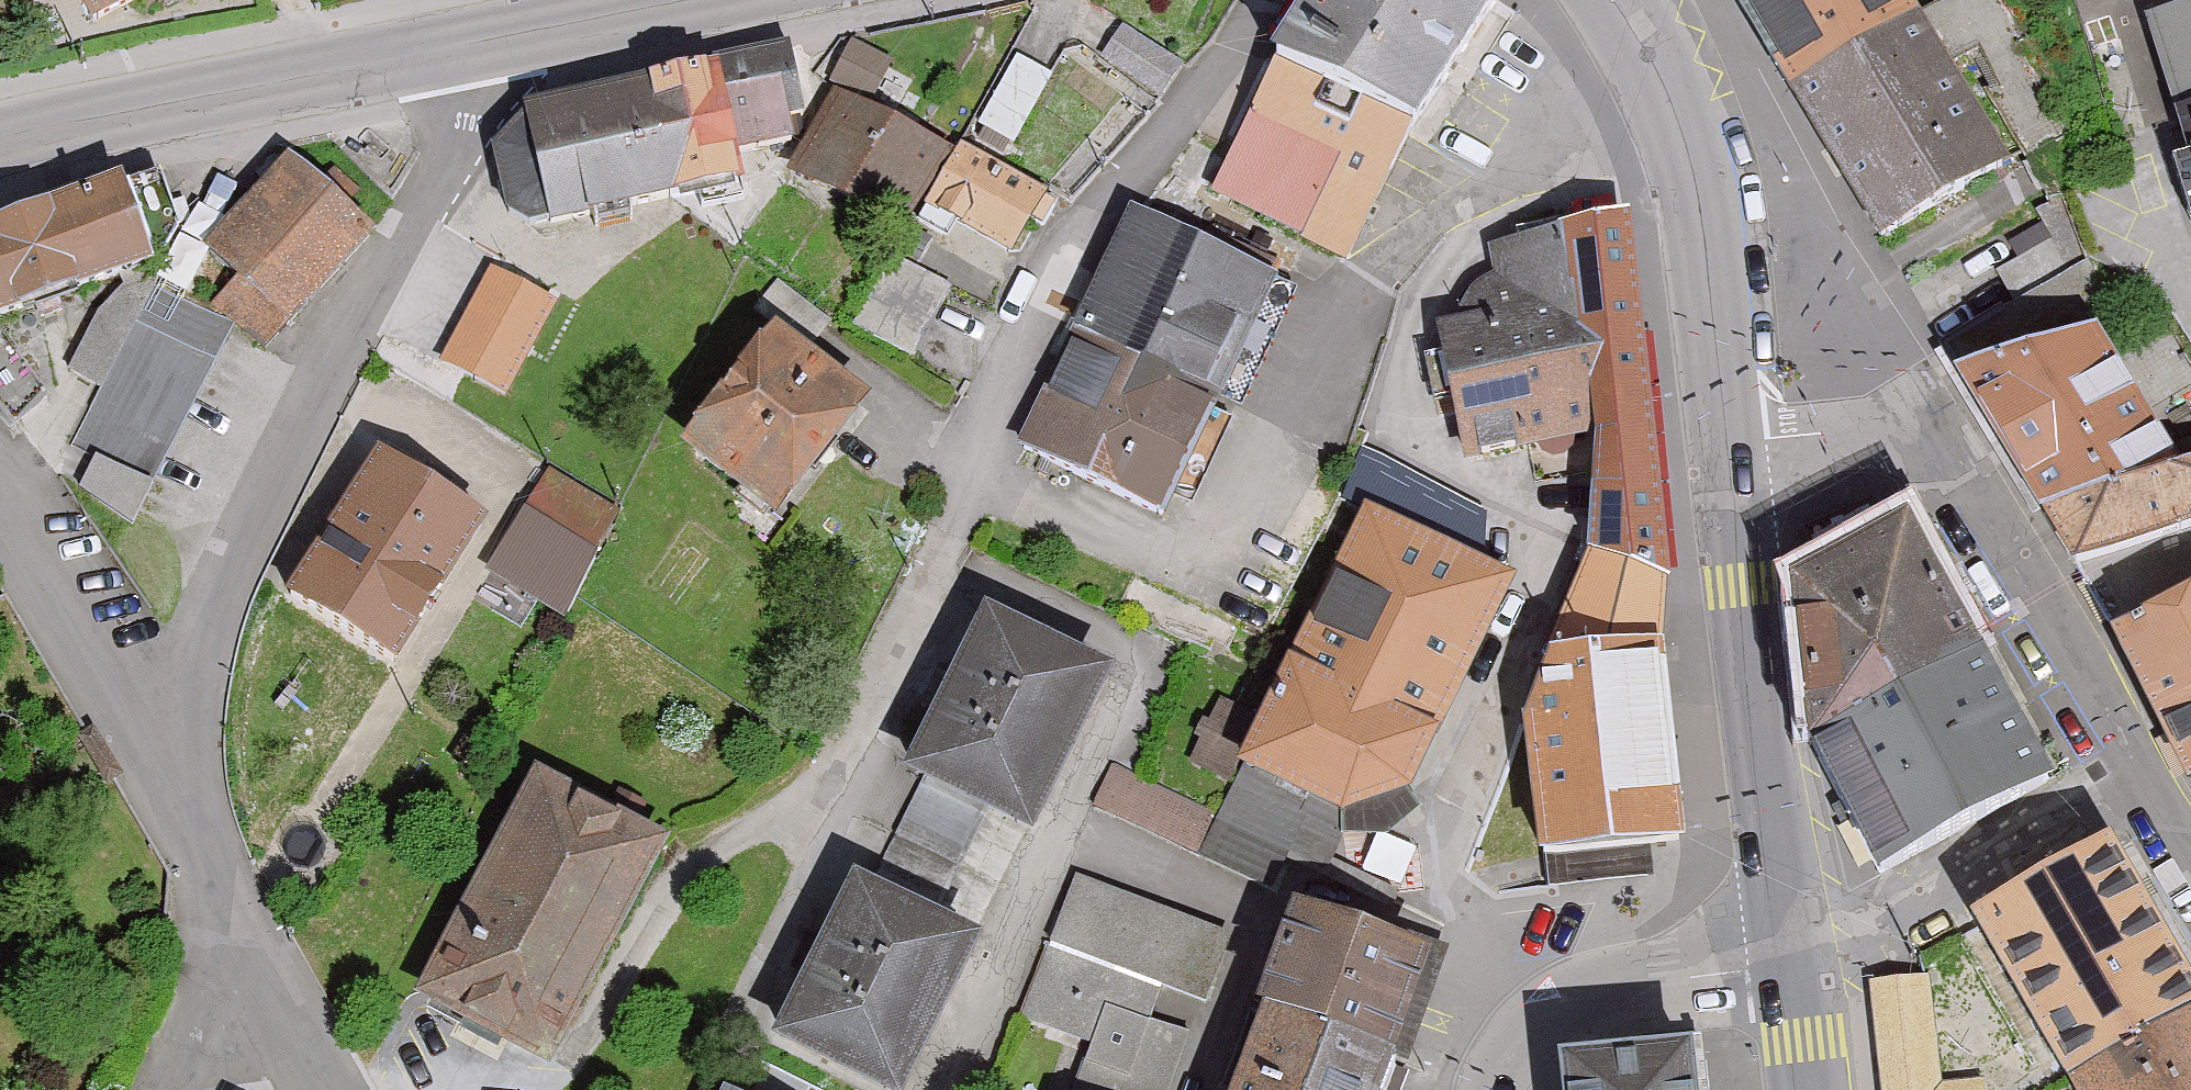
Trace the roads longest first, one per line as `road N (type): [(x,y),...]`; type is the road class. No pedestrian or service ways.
road 1 (residential): [(139,744),(182,675),(267,484),(510,38)]
road 2 (residential): [(1726,446),(1861,428),(1915,443),(1967,491),(2153,791)]
road 3 (secondary): [(510,38),(321,71),(0,142)]
road 4 (secondary): [(1787,952),(1726,446)]
road 5 (secondary): [(1726,446),(1682,128),(1620,0)]
road 6 (residential): [(1787,952),(2153,791)]
road 7 (residential): [(1787,952),(1635,982),(1566,1008),(1504,1059),(1491,1089)]
road 8 (residential): [(278,998),(139,744)]
road 9 (residential): [(0,519),(139,744)]
road 10 (secondary): [(687,0),(510,38)]
road 11 (residential): [(278,998),(207,1036),(164,1089)]
road 12 (secondary): [(1801,1089),(1787,952)]

